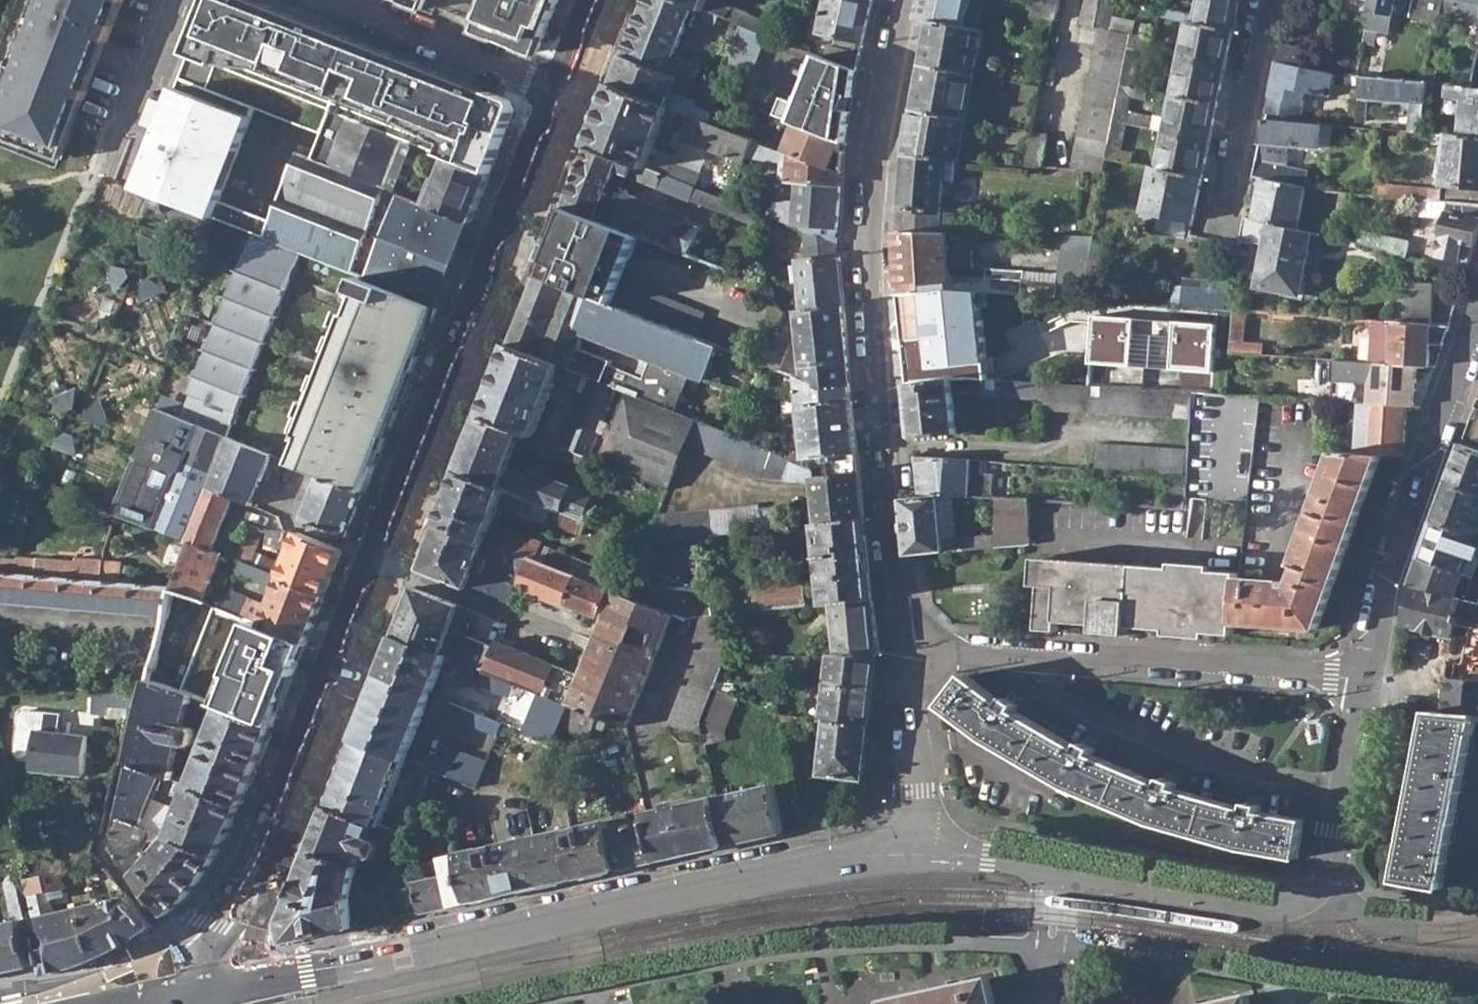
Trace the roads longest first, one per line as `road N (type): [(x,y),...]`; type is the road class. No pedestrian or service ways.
road 1 (tertiary): [(205,987),(271,855),(564,98)]
road 2 (residential): [(1477,306),(1382,580),(1364,681),(902,643)]
road 3 (residential): [(916,853),(205,987)]
road 4 (residential): [(902,643),(871,237),(878,148),(907,0)]
road 5 (residential): [(1315,890),(1284,906),(1255,906),(916,853)]
road 6 (residential): [(564,98),(319,0)]
road 7 (residential): [(1265,0),(1216,222)]
road 8 (residential): [(916,853),(919,795),(902,643)]
road 9 (unclassified): [(1315,890),(1394,928),(1477,928)]
road 10 (residential): [(184,0),(134,117)]

